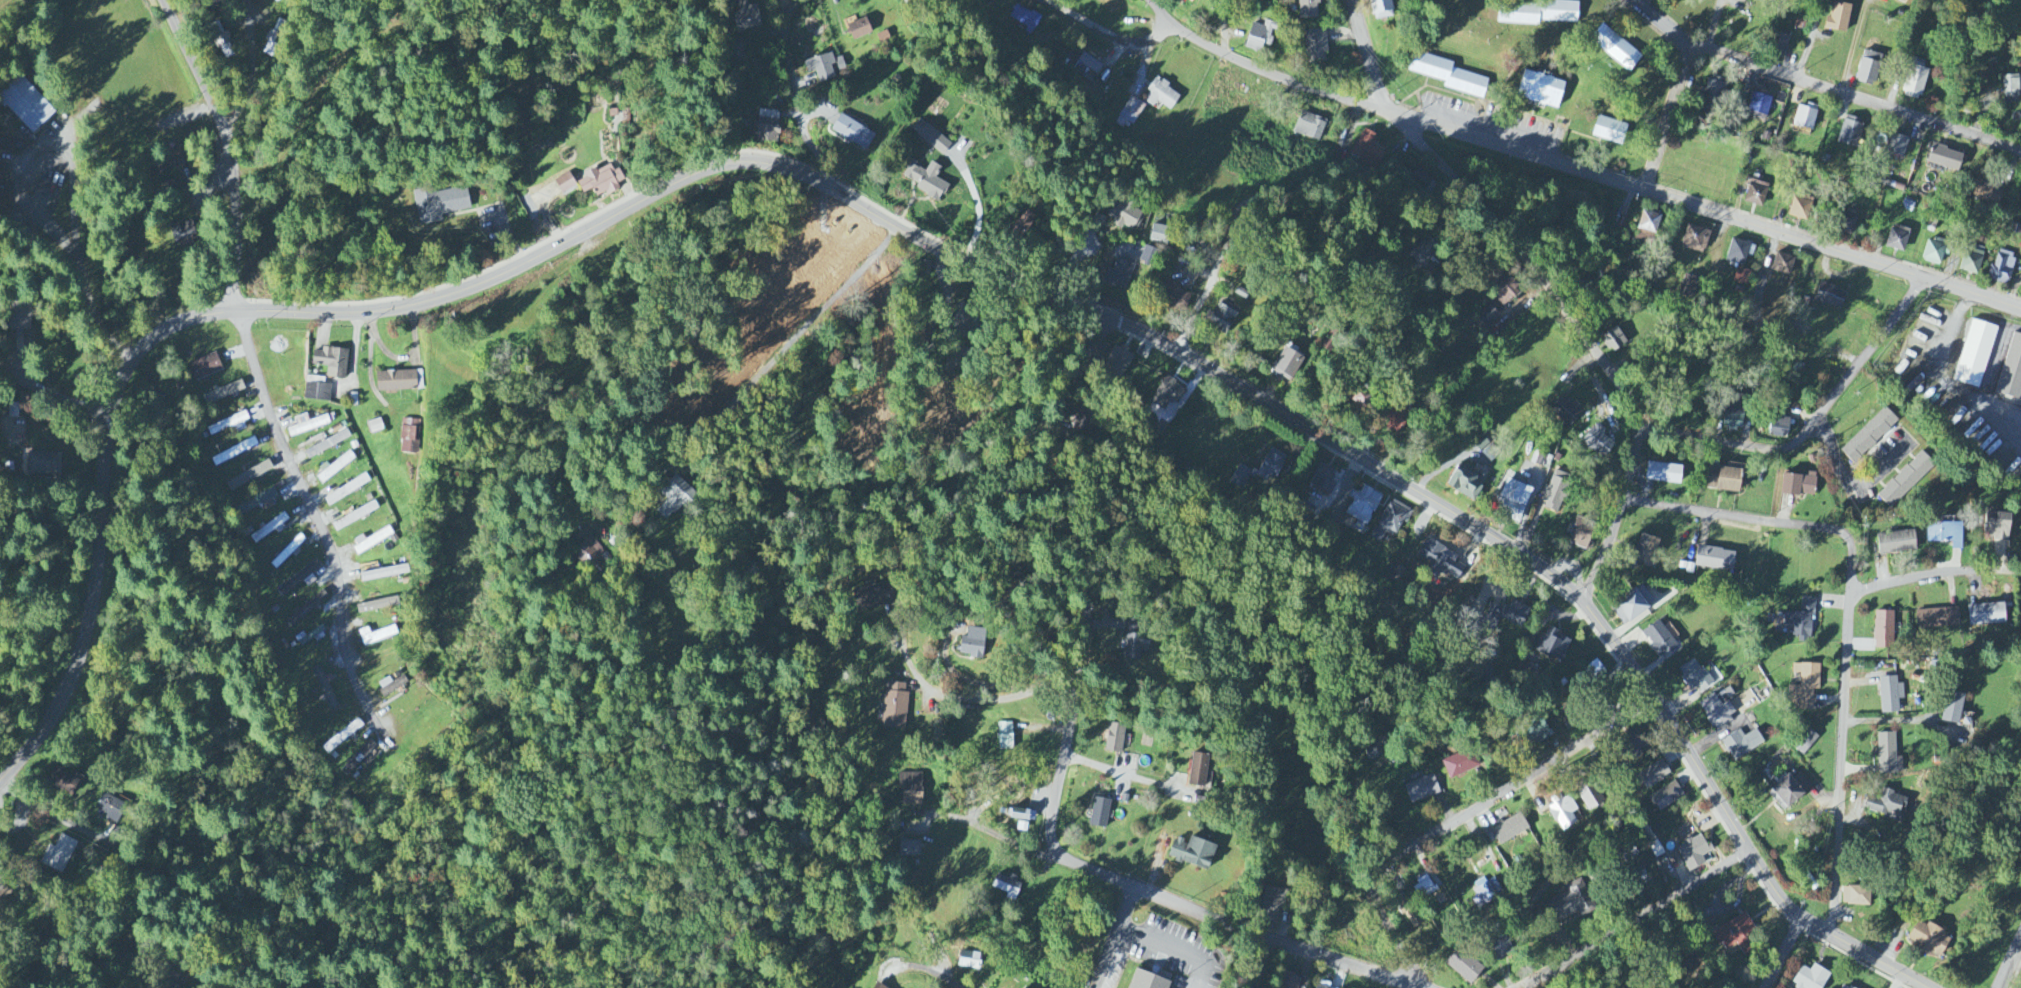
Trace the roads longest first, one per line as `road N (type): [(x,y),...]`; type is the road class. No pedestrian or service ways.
road 1 (residential): [(0,782),(43,732),(83,647),(110,419),(124,372),(151,339),(207,315),(369,312),(474,287),(723,162),(758,159),(821,178)]
road 2 (residential): [(2020,307),(1346,101),(1226,55),(1171,18)]
road 3 (residential): [(1578,599),(1498,535),(1150,335),(914,237),(821,178)]
road 4 (residential): [(1578,599),(1608,546),(1640,434),(1620,385),(1492,216),(1393,112)]
road 5 (residential): [(1069,853),(1078,686),(1094,601),(1087,552),(1058,482),(1052,433),(1063,398),(1113,317)]
road 6 (residential): [(1928,987),(1807,922),(1749,849),(1641,677),(1578,599)]
road 7 (residential): [(2020,152),(1697,50),(1647,191)]
road 8 (residential): [(242,312),(273,421),(332,549),(347,661),(392,745)]
road 9 (residential): [(1655,699),(1375,877),(1373,899),(1420,987)]
road 10 (residential): [(1832,934),(1850,540)]
road 11 (residential): [(3,779),(65,821),(212,881),(272,922),(314,987)]
road 12 (residential): [(1420,987),(1263,938),(1095,873),(1069,853)]
road 13 (residential): [(1417,275),(1400,247),(1288,183),(1268,184),(1255,193),(1181,353)]
road 14 (residential): [(1640,434),(1777,449),(1821,417),(1928,277)]
road 15 (residential): [(163,0),(233,161),(238,312)]
road 16 (residential): [(1522,987),(1749,849)]
road 17 (residential): [(1078,686),(979,702),(932,691),(908,664),(897,608)]
road 18 (residential): [(1850,540),(1829,528),(1622,498)]
road 19 (residential): [(821,178),(796,101),(784,0)]
road 20 (residential): [(1850,588),(1921,576),(2020,575)]
road 21 (residential): [(1044,0),(1114,38),(1145,40),(1171,18)]
road 22 (residential): [(224,127),(252,83),(245,0)]
road 23 (residential): [(110,419),(0,370)]

